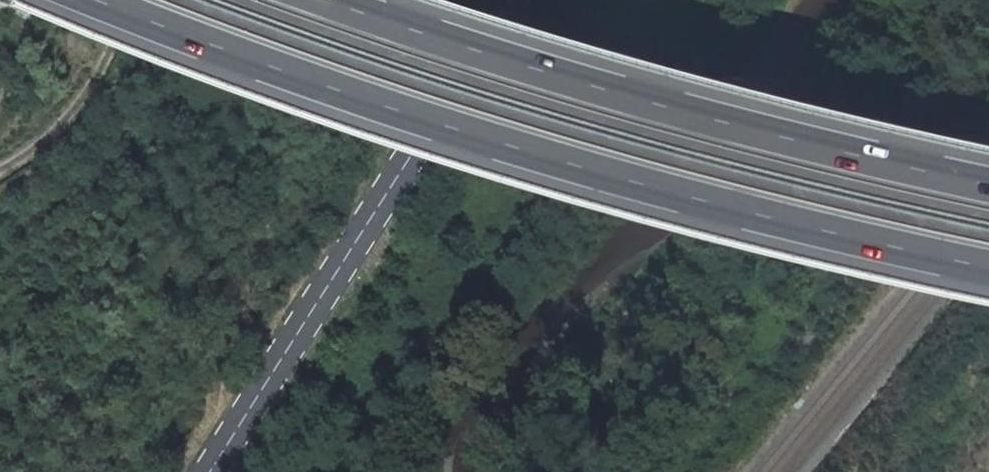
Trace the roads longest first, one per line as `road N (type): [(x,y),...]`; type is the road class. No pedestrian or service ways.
road 1 (motorway): [(89,0),(343,100),(743,226),(988,277)]
road 2 (motorway): [(988,189),(752,136),(330,0)]
road 3 (primary): [(515,0),(208,471)]

